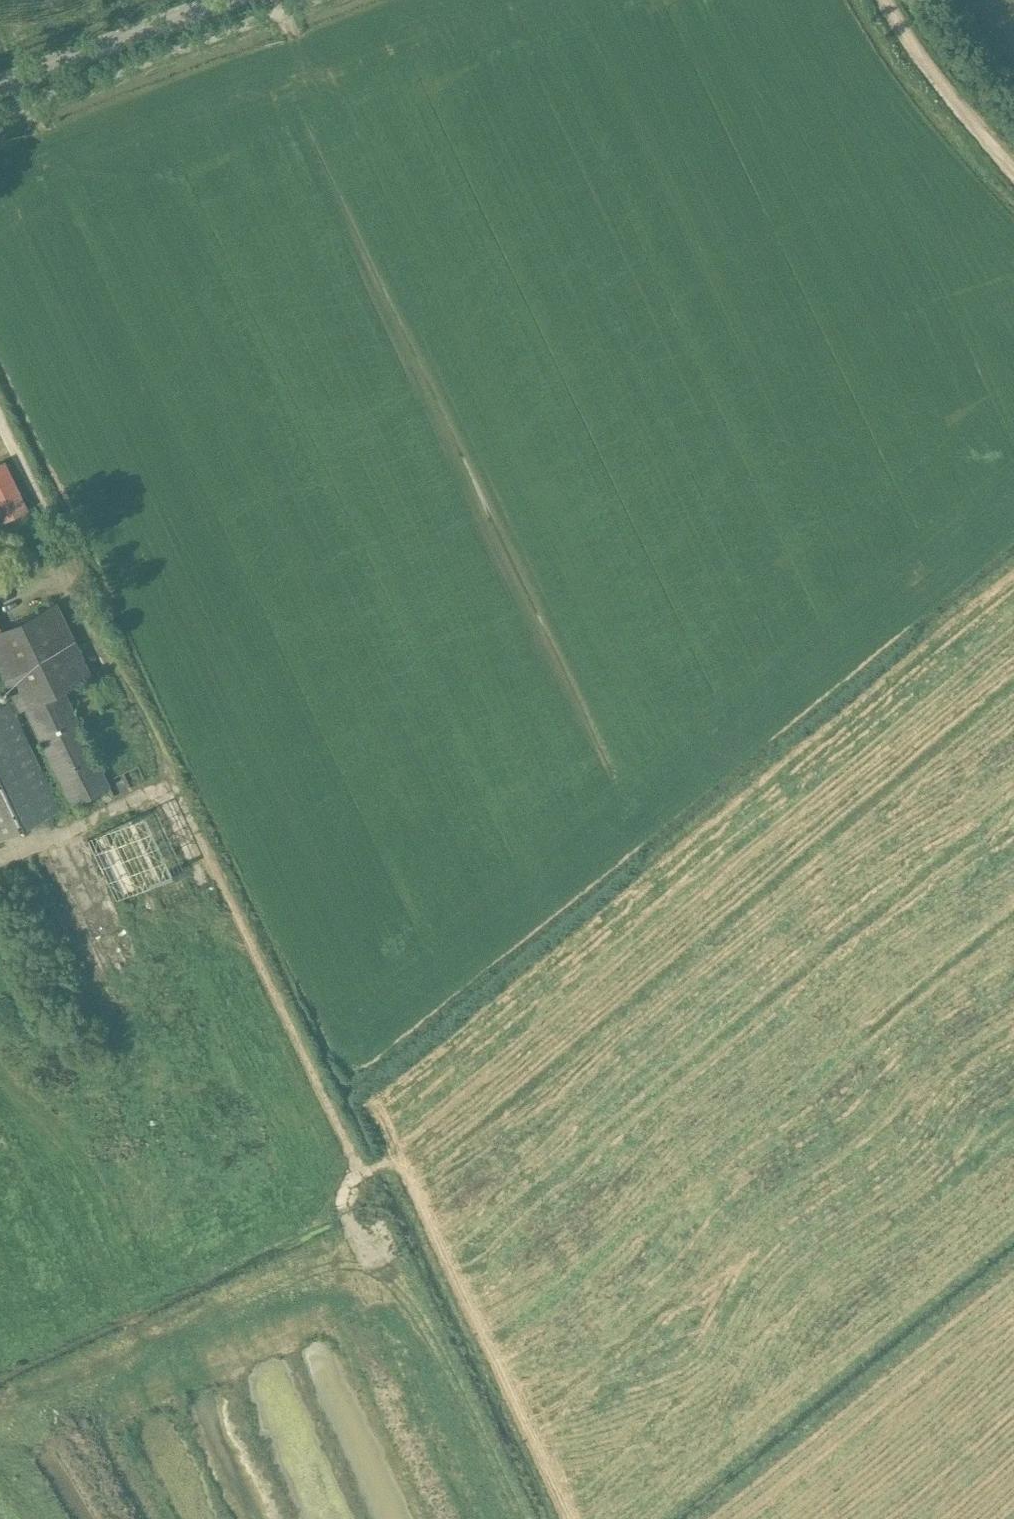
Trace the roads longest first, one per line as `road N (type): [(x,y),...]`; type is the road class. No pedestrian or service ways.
road 1 (track): [(357,1173),(0,425)]
road 2 (track): [(480,1076),(392,1157),(357,1173),(336,1203),(342,1238),(0,1406)]
road 3 (tertiary): [(0,85),(229,0)]
road 4 (track): [(1013,181),(878,0)]

